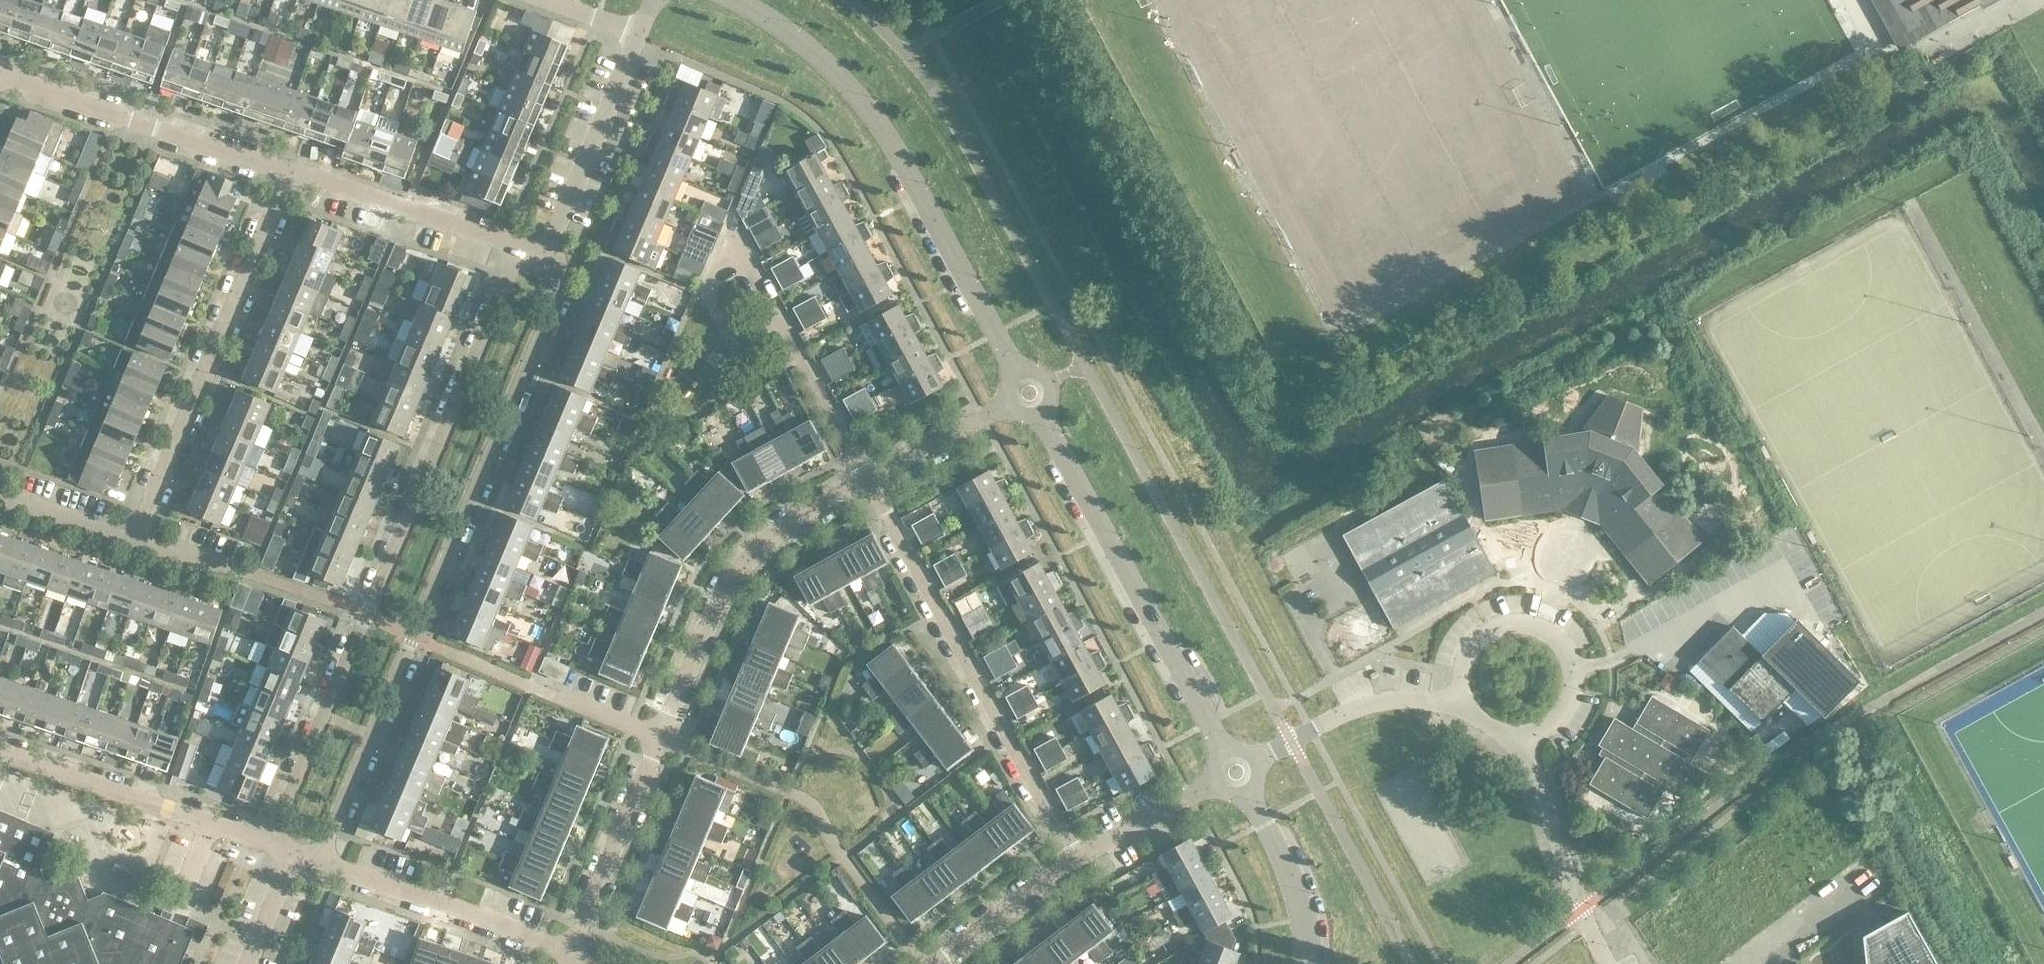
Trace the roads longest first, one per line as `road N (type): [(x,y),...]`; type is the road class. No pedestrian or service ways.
road 1 (residential): [(332,857),(563,290),(543,262)]
road 2 (residential): [(499,251),(263,833)]
road 3 (residential): [(568,952),(736,566),(794,514),(863,480)]
road 4 (tertiary): [(1017,372),(887,136),(835,70),(787,29),(731,0)]
road 5 (residential): [(1074,855),(863,480)]
road 6 (residential): [(134,540),(279,172)]
road 7 (tertiary): [(1225,750),(1040,413)]
road 8 (residential): [(279,172),(0,71)]
road 9 (residential): [(263,833),(0,747)]
road 10 (unclassified): [(1528,740),(1560,723),(1577,691),(1568,651),(1552,634),(1531,625),(1487,633),(1470,649),(1461,693)]
road 11 (residential): [(332,857),(568,952)]
road 12 (residential): [(543,262),(635,37)]
road 13 (unclassified): [(1611,963),(1581,908),(1528,740)]
road 14 (residential): [(499,251),(279,172)]
road 15 (unclassified): [(1256,761),(1383,701),(1461,693)]
road 16 (tertiary): [(1309,963),(1305,909),(1248,790)]
road 17 (residential): [(934,963),(1074,855)]
road 18 (residential): [(863,480),(1008,405)]
road 19 (residential): [(1074,855),(1214,782)]
road 20 (residential): [(134,540),(0,497)]

